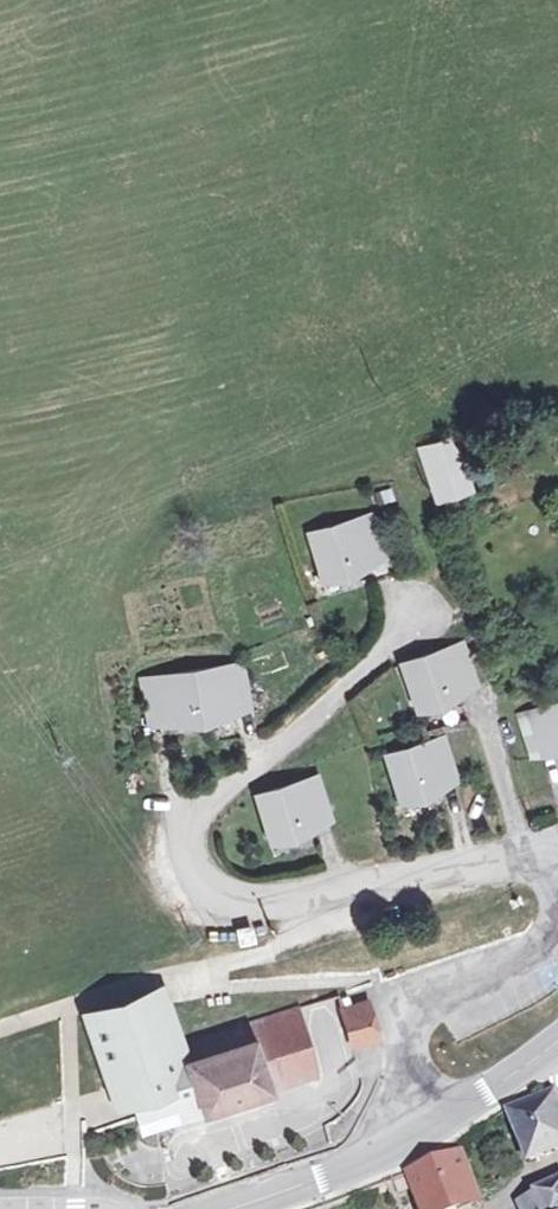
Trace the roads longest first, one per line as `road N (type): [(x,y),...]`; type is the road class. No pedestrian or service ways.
road 1 (residential): [(557,846),(252,905),(203,879),(189,847),(197,814),(418,612)]
road 2 (unclassified): [(406,1141),(396,1074),(402,1026),(557,929)]
road 3 (secondary): [(406,1141),(225,1208)]
road 4 (track): [(211,959),(283,944),(368,883)]
road 5 (secondary): [(553,1051),(406,1141)]

